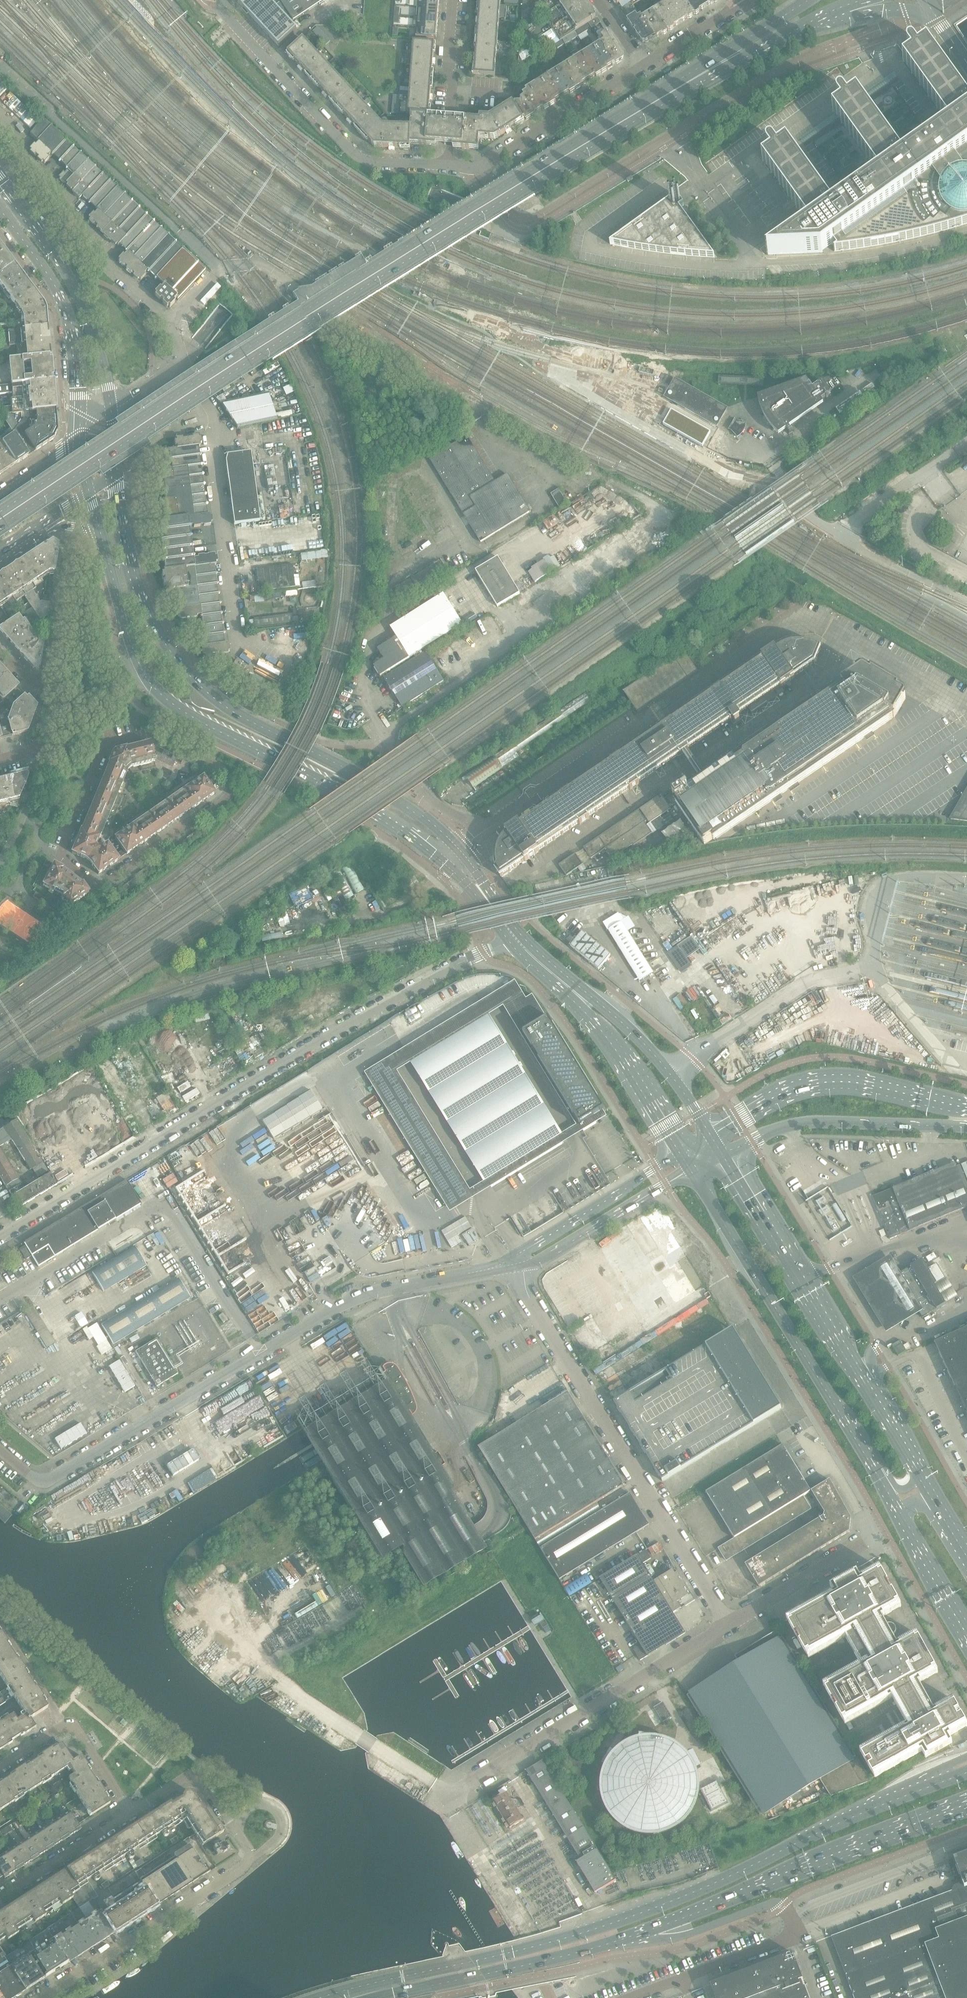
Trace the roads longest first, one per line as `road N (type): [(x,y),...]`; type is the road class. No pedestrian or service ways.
road 1 (secondary): [(0,522),(728,58)]
road 2 (secondary): [(934,1785),(625,1919),(319,1997)]
road 3 (unclassified): [(0,1235),(340,1029),(517,940)]
road 4 (unclassified): [(0,1450),(47,1480),(353,1299),(522,1260)]
road 5 (primary): [(459,849),(395,796),(237,714),(188,674),(143,597),(117,475)]
road 6 (residential): [(481,167),(516,218),(531,219),(790,66),(924,15)]
road 7 (primary): [(100,533),(132,646),(158,691),(379,815),(446,864)]
road 8 (unclassified): [(728,1625),(529,1298),(522,1260)]
road 9 (primary): [(923,1479),(722,1155)]
road 10 (primary): [(690,1170),(875,1471)]
road 11 (secondary): [(649,1930),(966,1804)]
road 12 (residential): [(105,743),(60,854),(98,889),(231,791)]
road 13 (unclassified): [(451,1796),(728,1625)]
road 14 (residential): [(450,166),(380,164),(351,151),(223,16),(225,0)]
road 15 (unclassified): [(0,119),(111,268),(173,326),(185,356)]
road 16 (unclassified): [(185,356),(217,429),(212,457),(241,642)]
road 17 (secondary): [(377,1997),(649,1930)]
road 18 (secondary): [(966,1104),(826,1079),(782,1090),(709,1133)]
road 19 (primary): [(111,405),(79,298),(0,176)]
road 20 (primary): [(0,209),(68,313),(80,361),(80,444)]
road 21 (residential): [(41,1997),(242,1869),(249,1855)]
road 22 (secondary): [(722,1155),(810,1123),(966,1129)]
road 23 (residential): [(671,1075),(803,985),(861,971)]
road 24 (unclassified): [(793,1917),(795,1935),(627,1997)]
road 25 (residential): [(0,1768),(73,1723),(132,1815)]
road 26 (unclassified): [(522,1260),(552,1254),(690,1170)]
road 27 (unclassified): [(680,1153),(545,1234),(522,1260)]
road 28 (residential): [(644,69),(481,167)]
road 29 (primary): [(577,994),(680,1153)]
road 30 (unclassified): [(966,1841),(793,1917)]
road 31 (unclassified): [(728,1625),(873,1536)]
road 32 (residential): [(132,1815),(199,1779),(249,1855)]
road 33 (residential): [(450,166),(454,0)]
road 34 (residential): [(0,1900),(132,1815)]
road 35 (secondary): [(649,1930),(693,1932),(770,1905),(793,1917)]
road 36 (residential): [(231,791),(211,762),(155,736),(105,743)]
road 37 (unclassified): [(847,526),(966,442)]
road 38 (residential): [(481,833),(424,793),(383,733)]
road 39 (primary): [(900,1512),(966,1622)]
road 40 (secondary): [(728,58),(846,8)]
road 41 (primary): [(671,1075),(619,1020),(577,994)]
road 42 (residential): [(749,2),(644,69)]
road 43 (residential): [(0,862),(22,819),(39,749)]
road 44 (unclassified): [(241,642),(245,664),(282,685),(305,635)]

